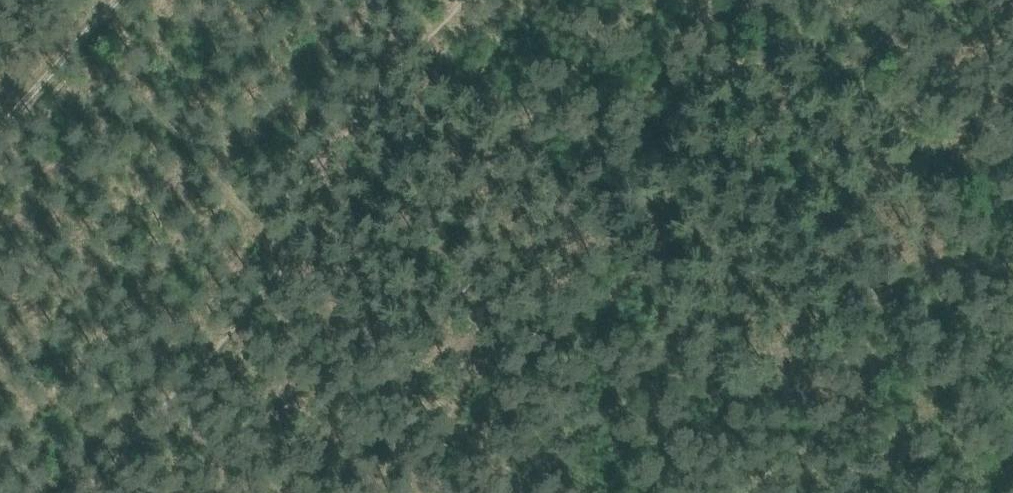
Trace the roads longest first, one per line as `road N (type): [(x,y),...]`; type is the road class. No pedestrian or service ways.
road 1 (track): [(1012,221),(767,0)]
road 2 (track): [(0,124),(115,0)]

